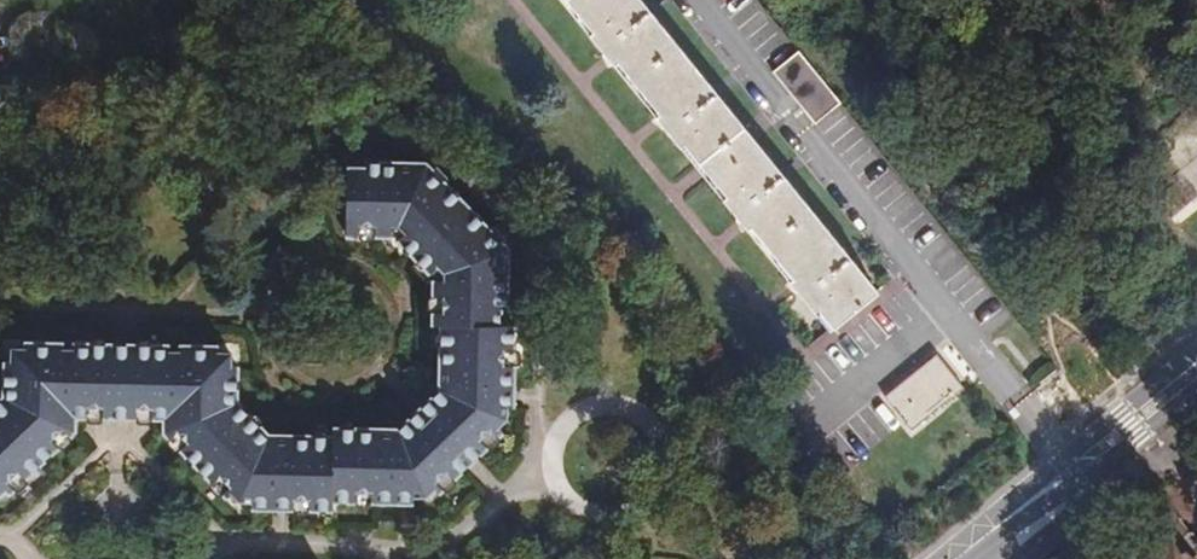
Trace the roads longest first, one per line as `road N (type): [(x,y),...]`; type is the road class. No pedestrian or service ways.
road 1 (track): [(772,0),(927,182),(1083,339),(1112,397)]
road 2 (secondary): [(964,558),(1196,367)]

